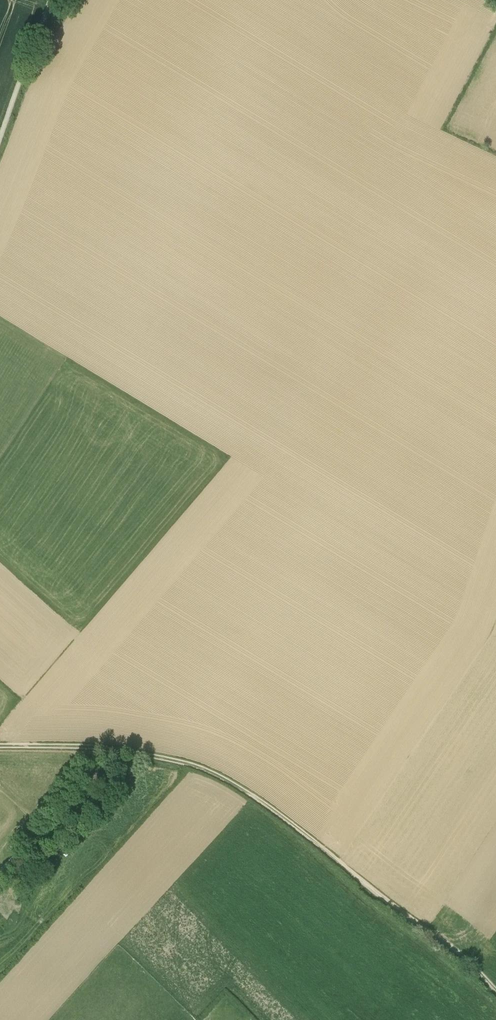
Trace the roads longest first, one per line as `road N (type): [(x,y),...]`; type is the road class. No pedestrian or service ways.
road 1 (track): [(495,991),(446,943),(221,777),(123,751),(0,746)]
road 2 (unclassified): [(50,0),(0,137)]

